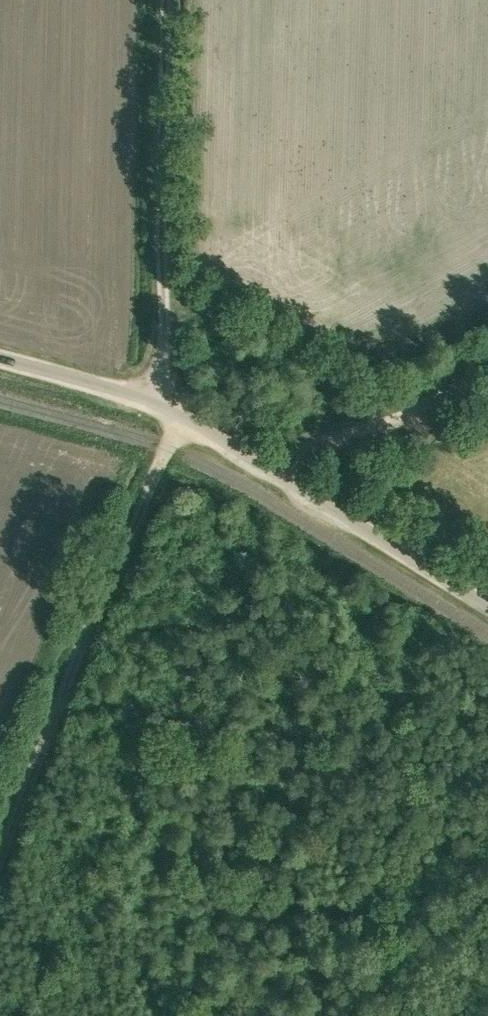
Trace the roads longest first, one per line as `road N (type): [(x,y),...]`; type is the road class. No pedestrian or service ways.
road 1 (track): [(0,837),(130,515),(185,423)]
road 2 (track): [(157,401),(168,350),(169,0)]
road 3 (unclassified): [(185,423),(487,605)]
road 4 (track): [(281,480),(337,445),(487,379)]
road 5 (unclassified): [(185,423),(157,401),(0,360)]

